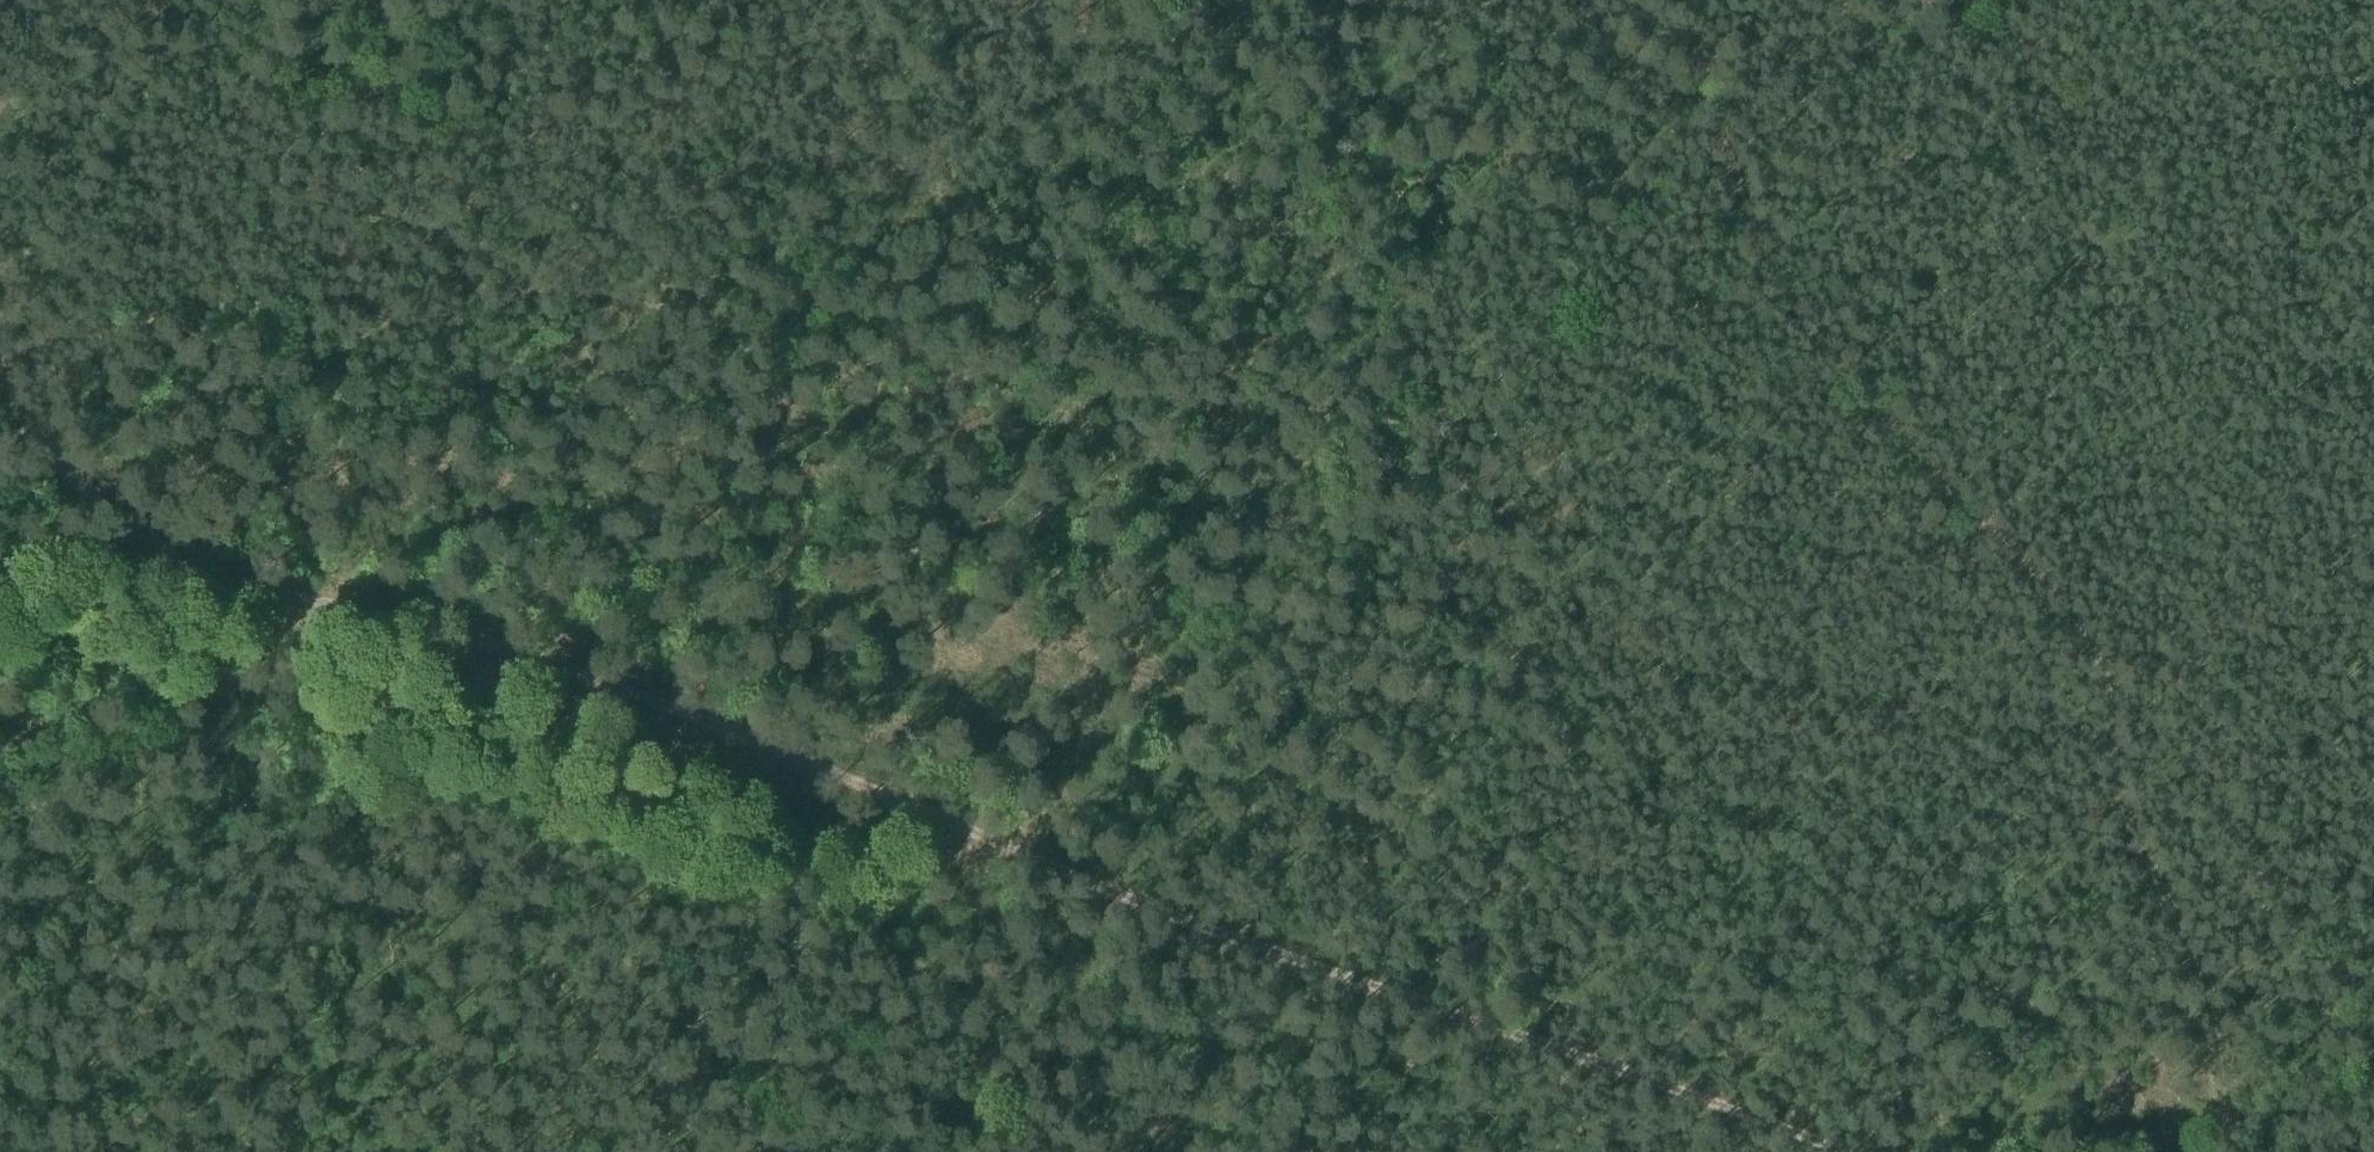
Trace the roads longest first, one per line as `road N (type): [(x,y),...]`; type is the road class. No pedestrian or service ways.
road 1 (track): [(1872,1151),(1679,1076),(1154,908),(566,668),(322,602),(191,689),(28,731),(0,750)]
road 2 (track): [(0,412),(92,496),(167,547),(250,587),(322,602)]

